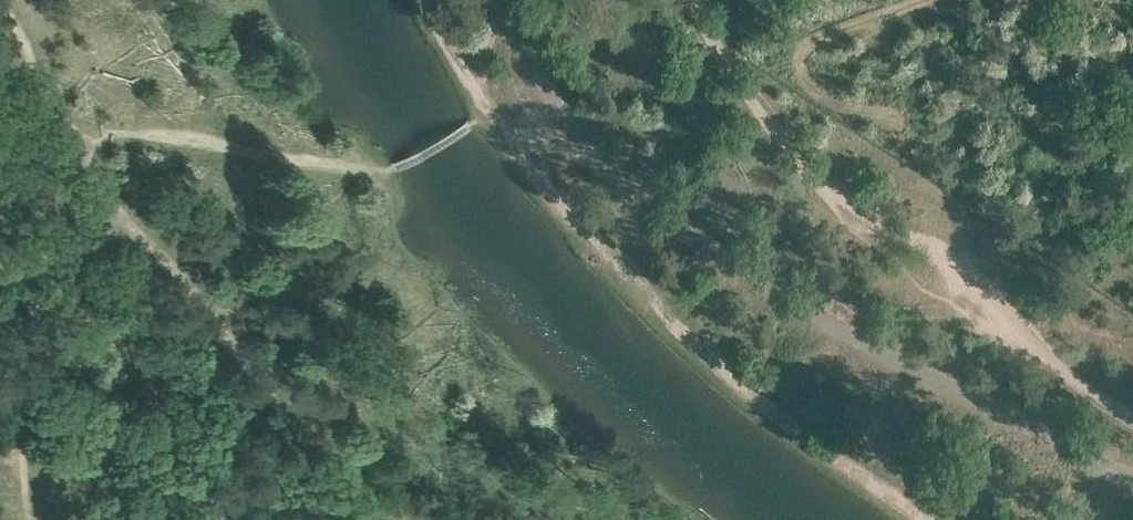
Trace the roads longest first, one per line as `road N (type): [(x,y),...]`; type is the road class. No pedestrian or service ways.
road 1 (track): [(1132,481),(790,301),(640,196),(537,78),(502,0)]
road 2 (track): [(68,127),(383,176),(489,121),(599,158)]
road 3 (track): [(1,0),(88,173)]

